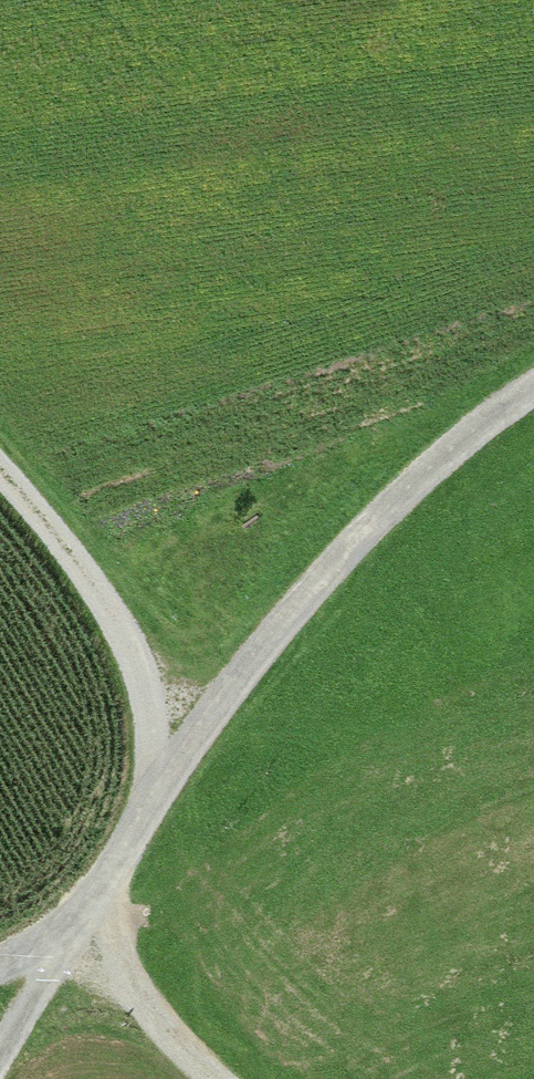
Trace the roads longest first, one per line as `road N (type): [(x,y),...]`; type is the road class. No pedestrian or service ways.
road 1 (track): [(61,951),(184,758),(319,590),(496,410),(533,391)]
road 2 (track): [(0,479),(128,638),(165,739),(184,758)]
road 3 (track): [(61,951),(100,949),(163,1030),(214,1078)]

